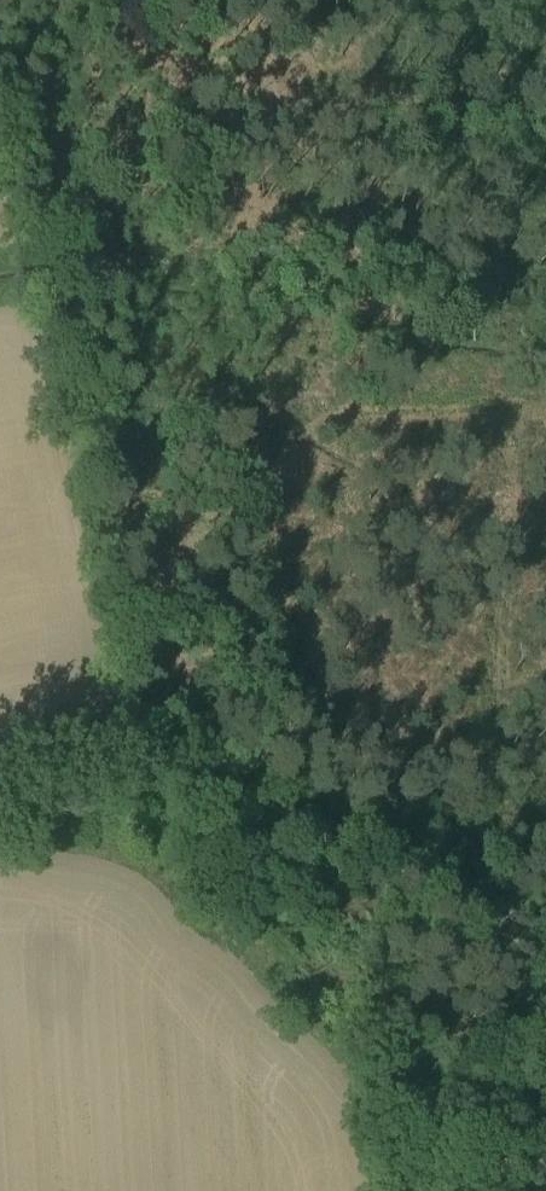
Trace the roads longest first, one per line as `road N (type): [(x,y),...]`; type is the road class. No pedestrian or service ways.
road 1 (track): [(0,768),(118,757),(216,777),(545,952)]
road 2 (track): [(545,792),(361,800),(216,777)]

